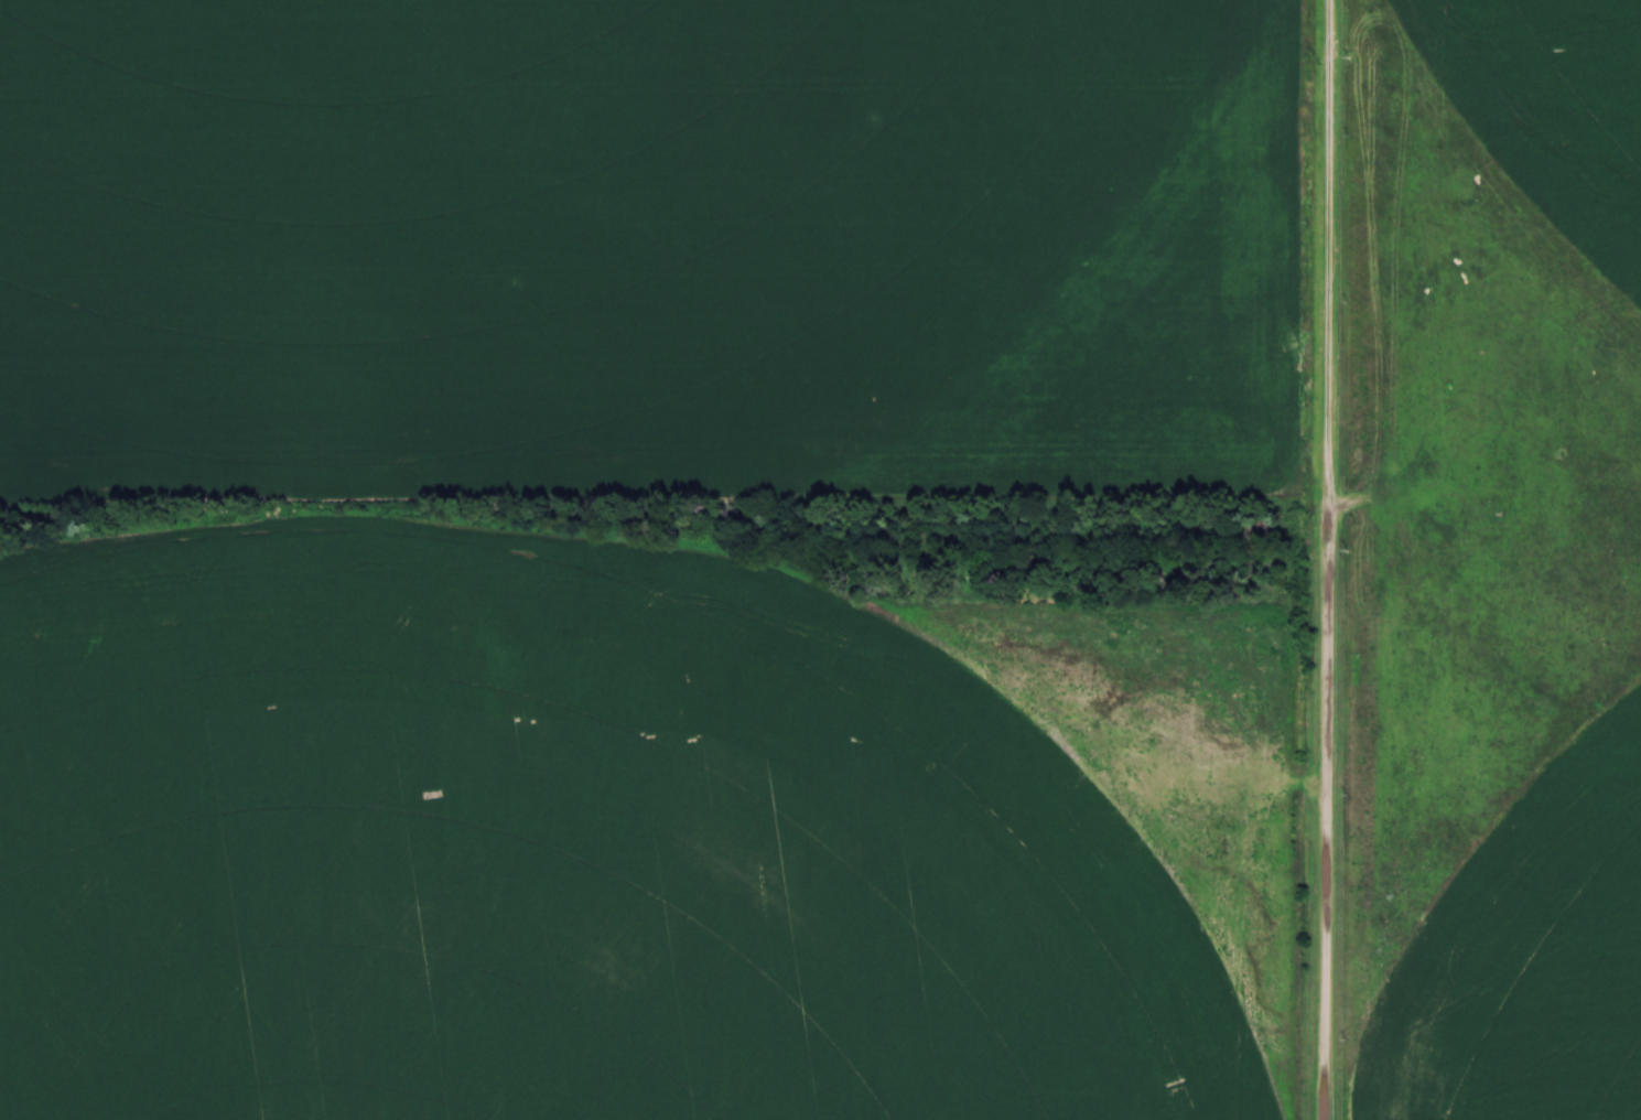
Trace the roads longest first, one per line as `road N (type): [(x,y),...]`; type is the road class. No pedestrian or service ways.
road 1 (residential): [(1322,1119),(1327,0)]

